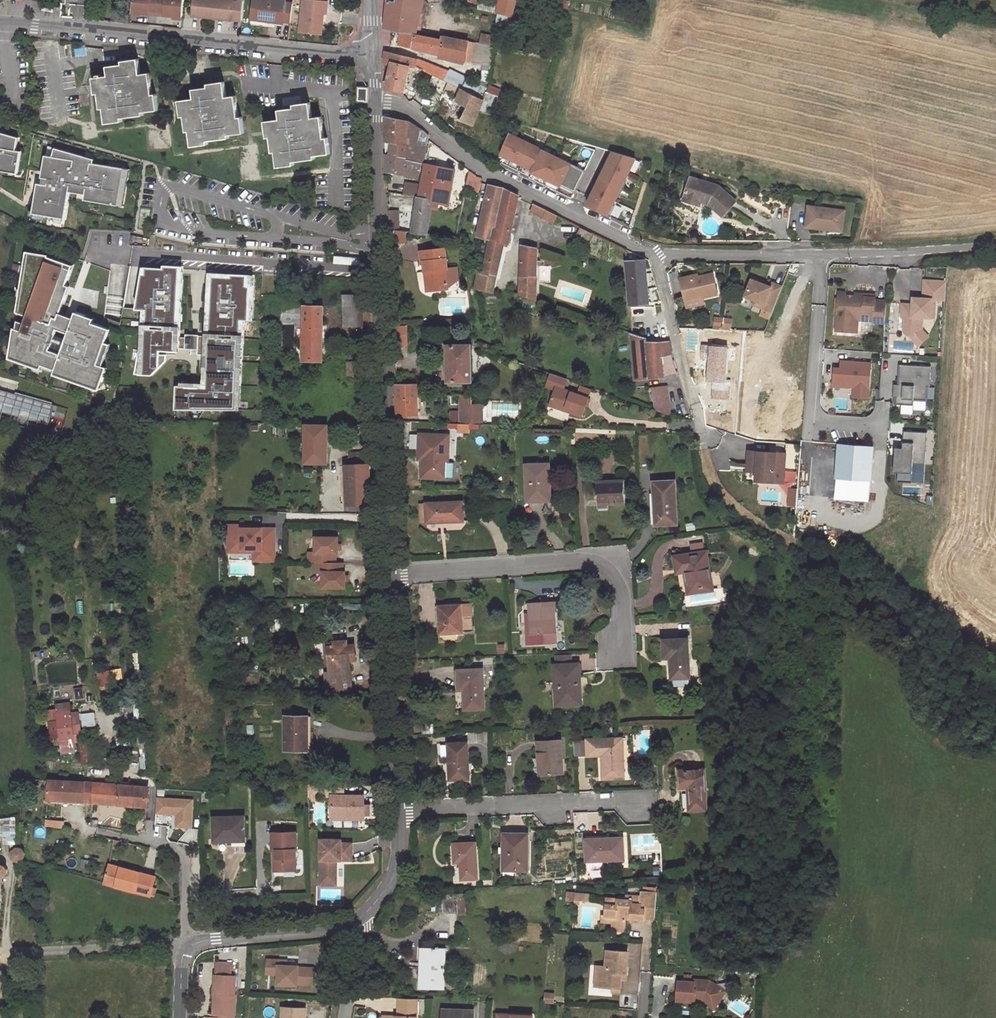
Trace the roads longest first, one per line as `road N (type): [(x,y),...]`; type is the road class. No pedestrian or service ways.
road 1 (residential): [(376,101),(388,577)]
road 2 (unclassified): [(0,23),(374,56)]
road 3 (unclassified): [(376,101),(407,107),(500,180),(656,253)]
road 4 (residential): [(626,653),(622,569),(583,564),(388,577)]
road 5 (residential): [(0,860),(13,867),(5,953),(188,945)]
road 6 (residential): [(656,799),(392,806)]
road 7 (residential): [(820,255),(807,422),(882,426)]
road 8 (residential): [(388,577),(392,806)]
road 9 (residential): [(709,449),(656,253)]
road 10 (residential): [(188,945),(181,851),(102,831)]
road 11 (unclassified): [(820,255),(995,245)]
road 12 (residential): [(358,920),(188,945)]
road 13 (unclassified): [(656,253),(820,255)]
road 14 (residential): [(392,806),(395,873),(358,920)]

